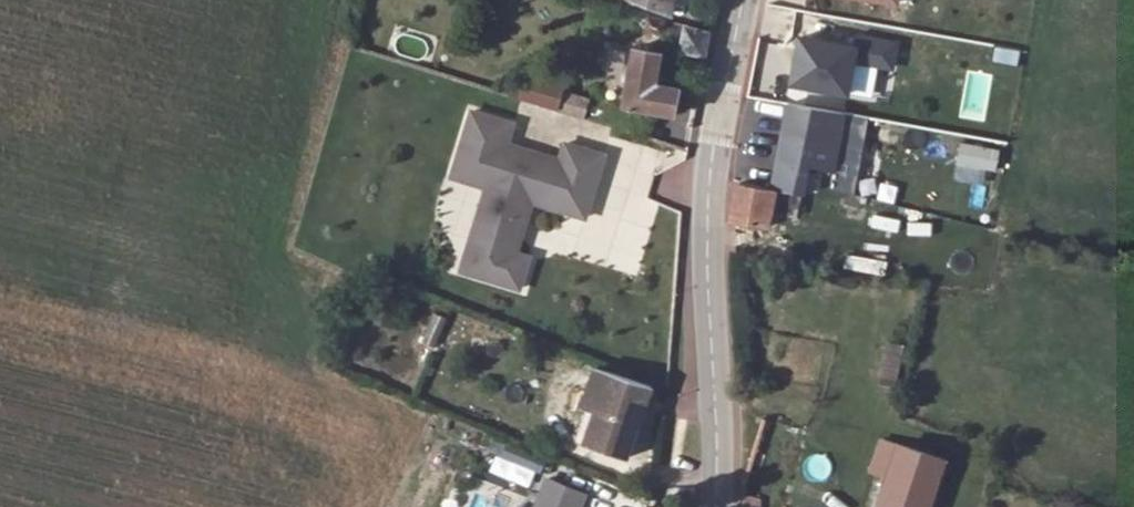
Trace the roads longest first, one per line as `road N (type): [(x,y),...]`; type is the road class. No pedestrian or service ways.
road 1 (tertiary): [(716,506),(705,253),(714,140),(739,0)]

